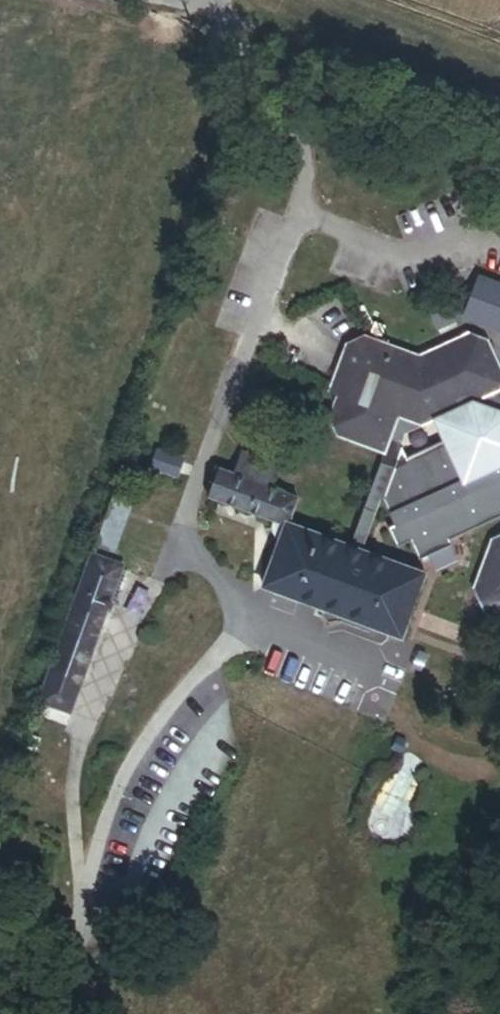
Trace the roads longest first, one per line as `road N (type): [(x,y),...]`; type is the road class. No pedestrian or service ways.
road 1 (track): [(499,120),(269,37)]

